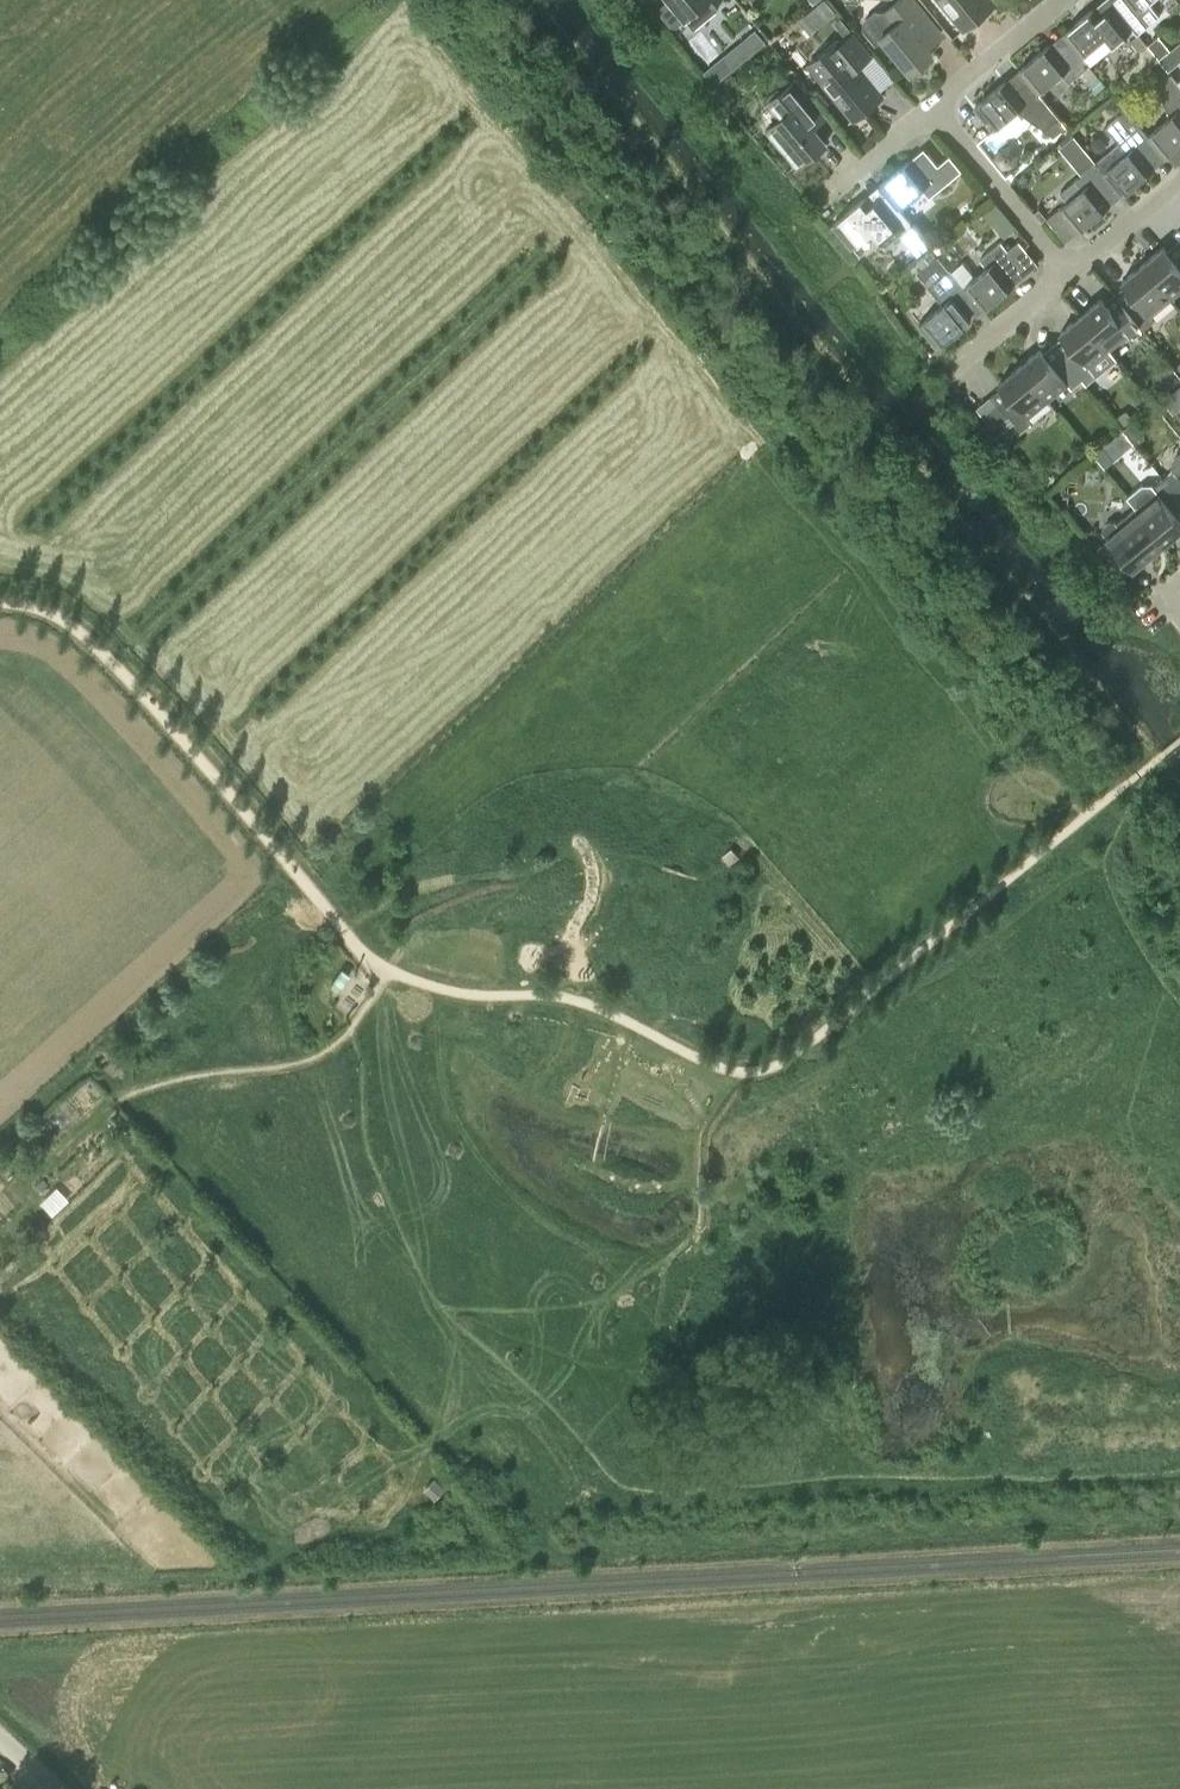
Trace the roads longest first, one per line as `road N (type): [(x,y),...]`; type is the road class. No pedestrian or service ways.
road 1 (track): [(0,601),(44,610),(78,631),(375,964)]
road 2 (residential): [(938,108),(1069,276)]
road 3 (residential): [(938,108),(1064,0)]
road 4 (residential): [(1179,186),(1069,276)]
road 5 (residential): [(830,197),(938,108)]
road 6 (residential): [(1069,276),(961,364)]

